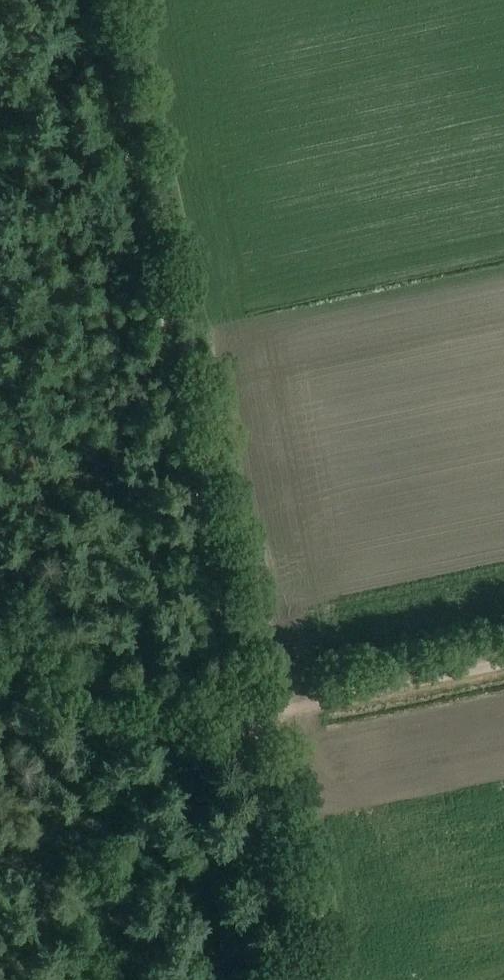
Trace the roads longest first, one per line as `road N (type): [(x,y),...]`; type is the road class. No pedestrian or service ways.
road 1 (track): [(97,0),(245,717)]
road 2 (track): [(245,717),(300,979)]
road 3 (track): [(0,660),(243,708)]
road 4 (unclassified): [(282,711),(503,662)]

